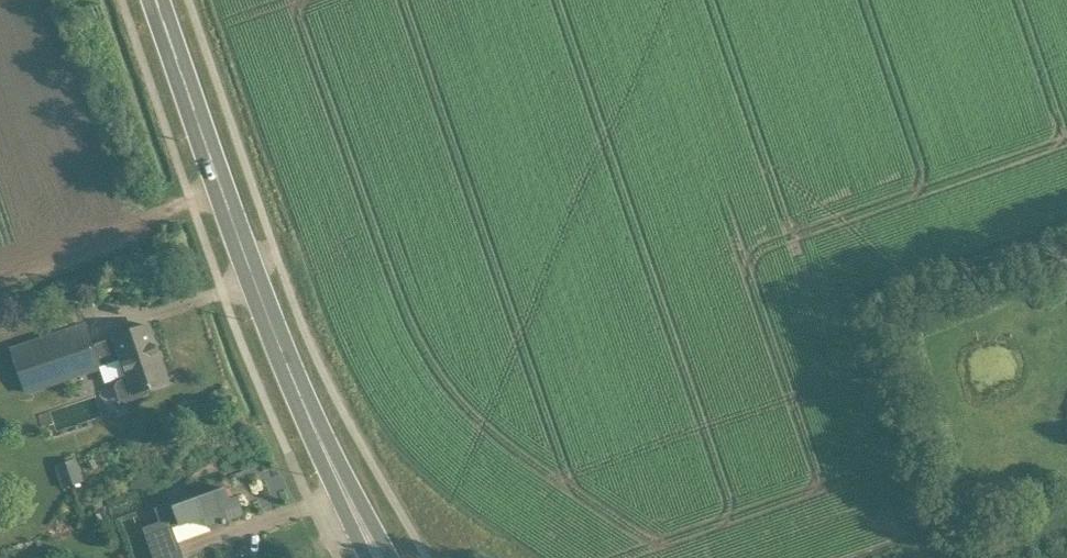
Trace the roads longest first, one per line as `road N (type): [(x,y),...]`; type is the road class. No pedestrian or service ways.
road 1 (primary): [(374,544),(295,383),(154,0)]

